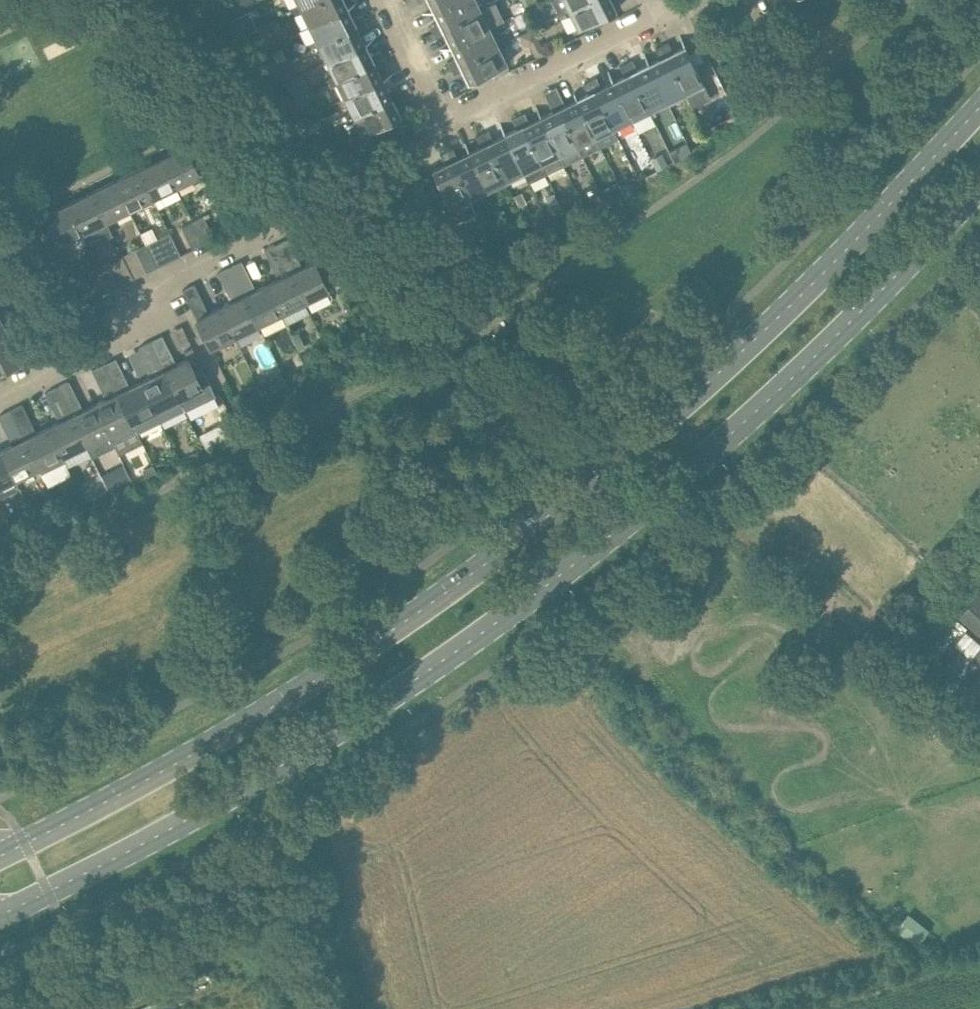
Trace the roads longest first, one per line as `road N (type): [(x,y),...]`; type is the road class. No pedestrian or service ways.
road 1 (secondary): [(979,107),(834,263),(696,393),(398,625),(261,716),(0,855)]
road 2 (secondary): [(0,917),(280,767),(589,555),(815,357),(979,187)]
road 3 (residential): [(485,323),(93,0)]
road 4 (residential): [(0,402),(99,354),(180,282),(298,224)]
road 5 (residential): [(444,121),(661,10)]
road 6 (residential): [(382,0),(444,121)]

